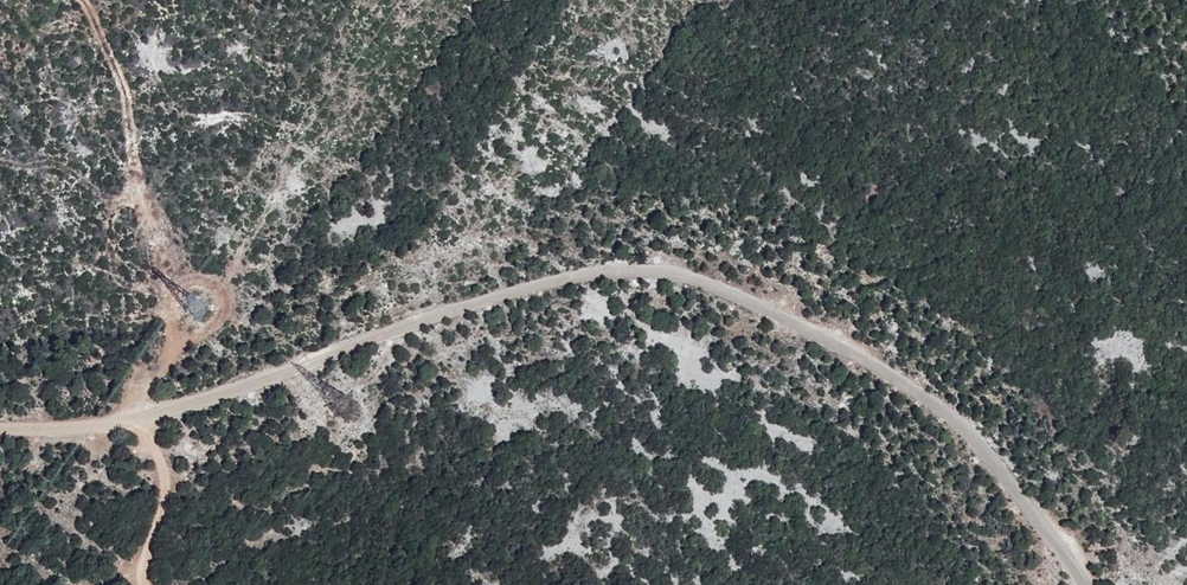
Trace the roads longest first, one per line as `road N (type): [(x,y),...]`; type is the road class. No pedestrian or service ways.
road 1 (unclassified): [(0,430),(147,417),(461,306),(630,268),(690,277),(876,358),(965,424),(1086,584)]
road 2 (track): [(147,417),(165,503),(143,584)]

